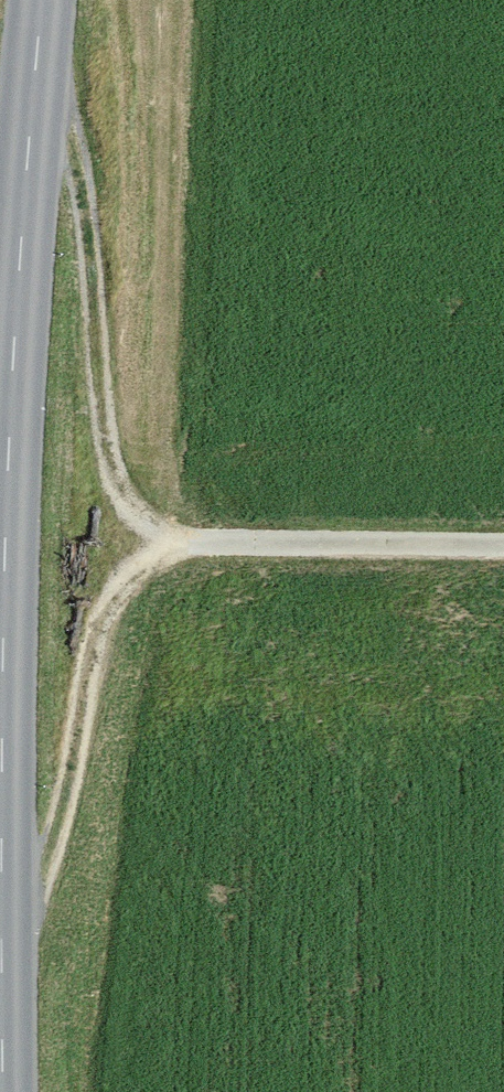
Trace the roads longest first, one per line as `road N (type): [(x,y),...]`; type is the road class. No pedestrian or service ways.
road 1 (track): [(0,992),(54,830),(83,667),(114,591),(167,540),(118,493),(81,208),(39,123)]
road 2 (secondary): [(0,825),(15,420),(49,0)]
road 3 (track): [(167,540),(503,545)]

